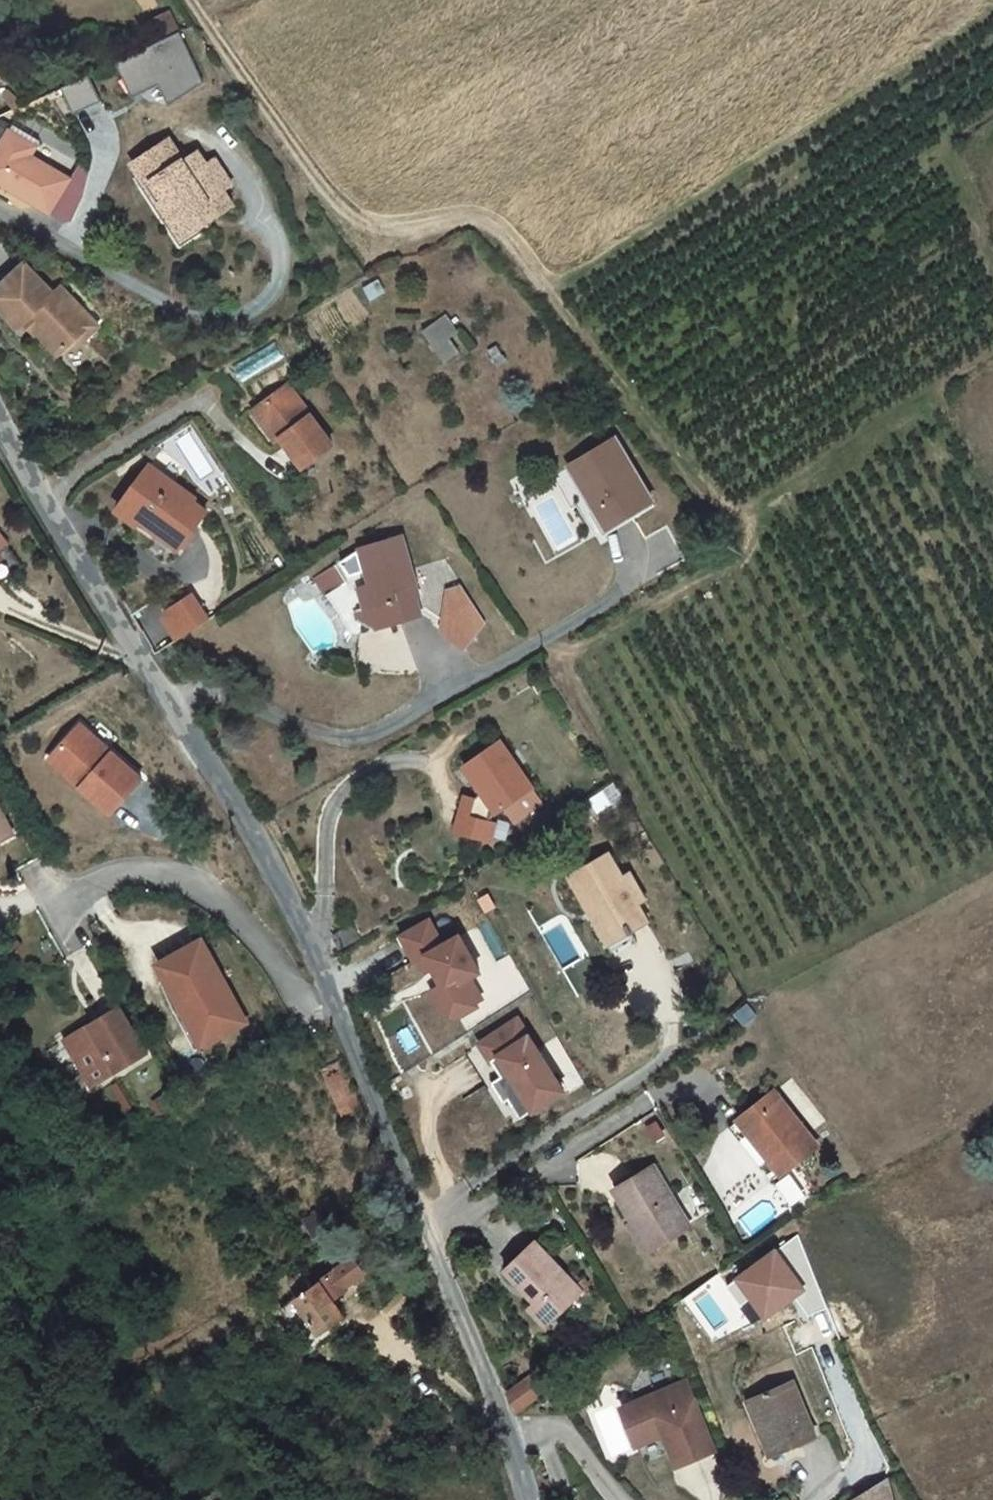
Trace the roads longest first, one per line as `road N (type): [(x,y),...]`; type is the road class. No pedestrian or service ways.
road 1 (unclassified): [(524,1499),(463,1304),(278,873),(196,754),(0,424)]
road 2 (track): [(192,0),(333,201),(372,226),(477,216),(494,227),(698,483),(749,527),(753,541),(743,558),(715,579),(572,650),(543,639)]
road 3 (track): [(742,515),(992,348)]
road 4 (track): [(992,264),(947,147)]

